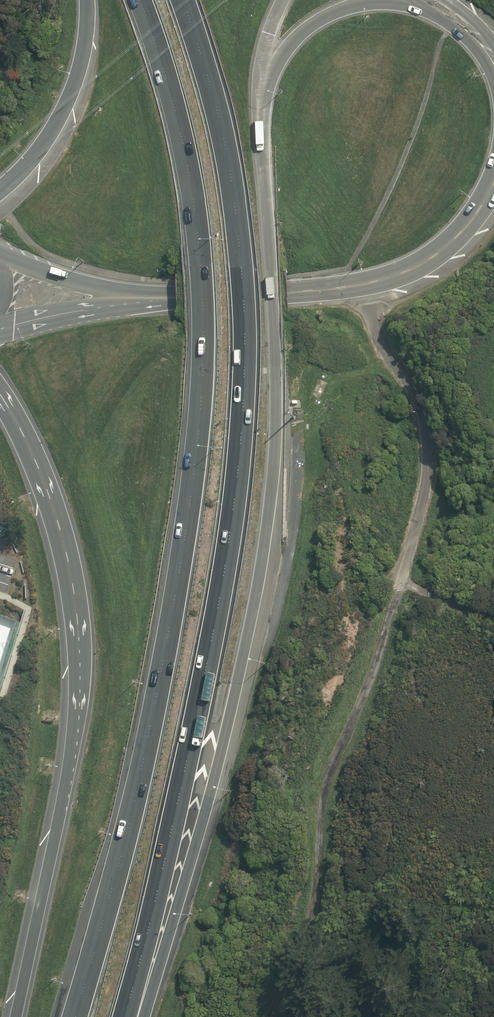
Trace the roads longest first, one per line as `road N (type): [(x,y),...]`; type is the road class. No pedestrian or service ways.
road 1 (motorway): [(75,1016),(156,699),(200,406),(193,210),(140,0)]
road 2 (motorway): [(183,0),(234,219),(242,417),(210,646),(124,1016)]
road 3 (motorway): [(261,77),(275,418),(262,561),(218,773),(145,1016)]
road 4 (motorway): [(14,1016),(63,791),(80,640),(58,520),(0,395)]
road 5 (secondary): [(493,184),(453,243),(390,278),(344,289),(176,298)]
road 6 (motorway): [(0,193),(64,109),(80,70),(87,0)]
road 7 (motorway): [(438,6),(362,5),(330,19),(261,77)]
road 8 (secondary): [(0,261),(176,298)]
road 9 (secondary): [(176,298),(0,321)]

